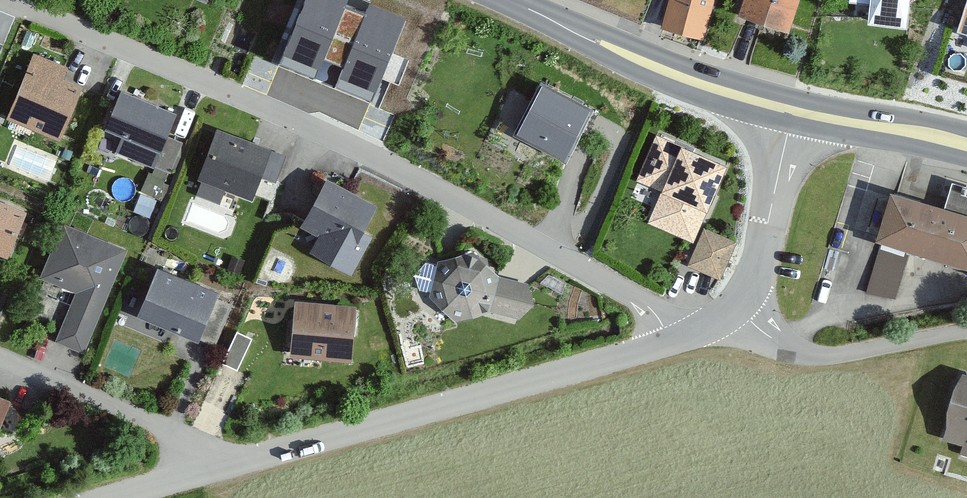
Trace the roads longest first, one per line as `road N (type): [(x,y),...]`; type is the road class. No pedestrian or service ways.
road 1 (residential): [(673,341),(637,298),(344,142),(15,0)]
road 2 (residential): [(673,341),(219,468)]
road 3 (tertiary): [(507,0),(686,79),(791,110)]
road 4 (residential): [(736,307),(781,344),(821,356),(966,332)]
road 5 (residential): [(219,468),(151,422),(0,360)]
road 6 (residential): [(791,110),(763,253),(736,307)]
road 7 (tertiary): [(791,110),(966,145)]

